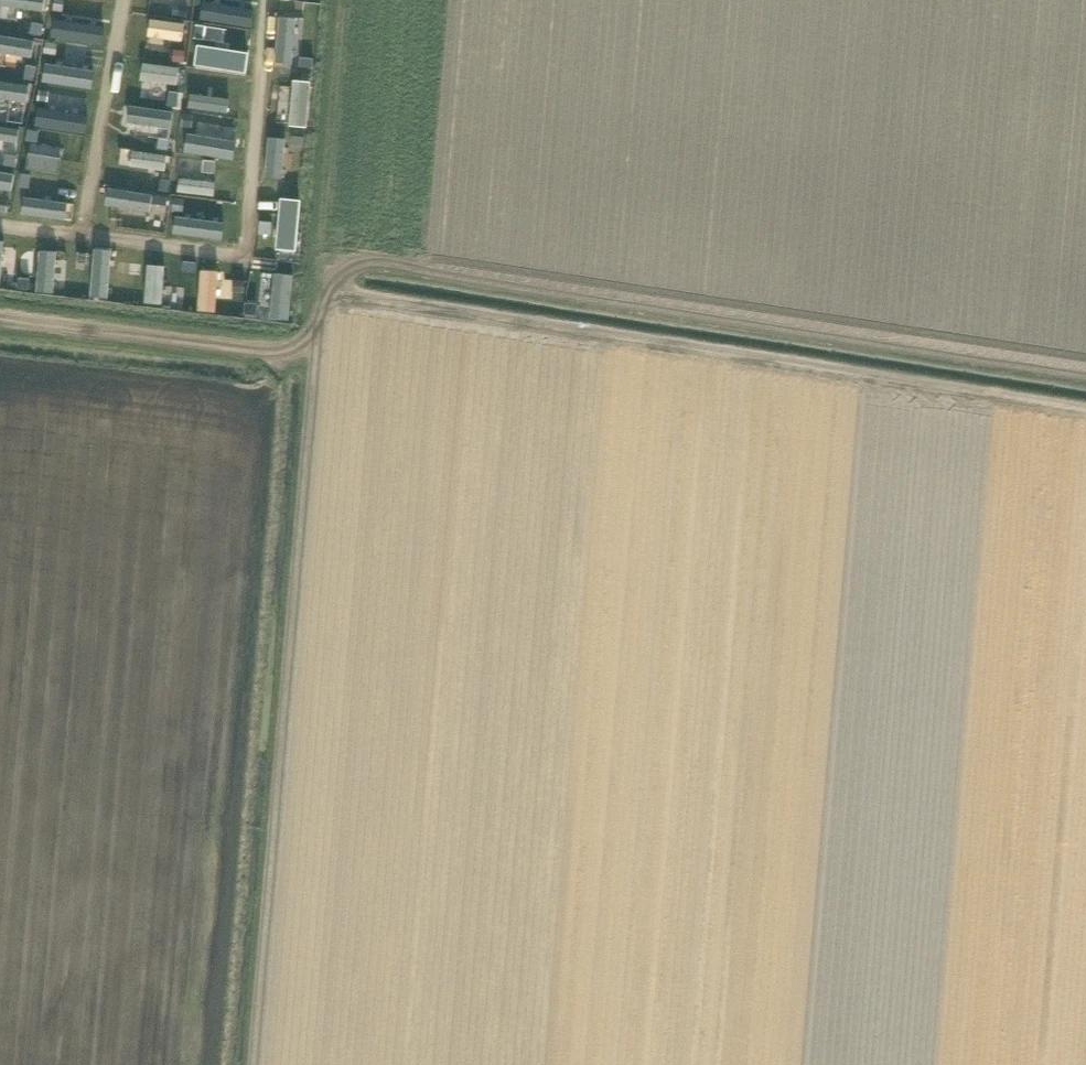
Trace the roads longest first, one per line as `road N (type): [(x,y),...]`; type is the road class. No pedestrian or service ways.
road 1 (track): [(324,252),(1085,370)]
road 2 (track): [(0,318),(275,352),(316,327),(321,291),(721,351)]
road 3 (track): [(254,1064),(315,352),(305,338)]
road 4 (track): [(324,252),(347,0)]

